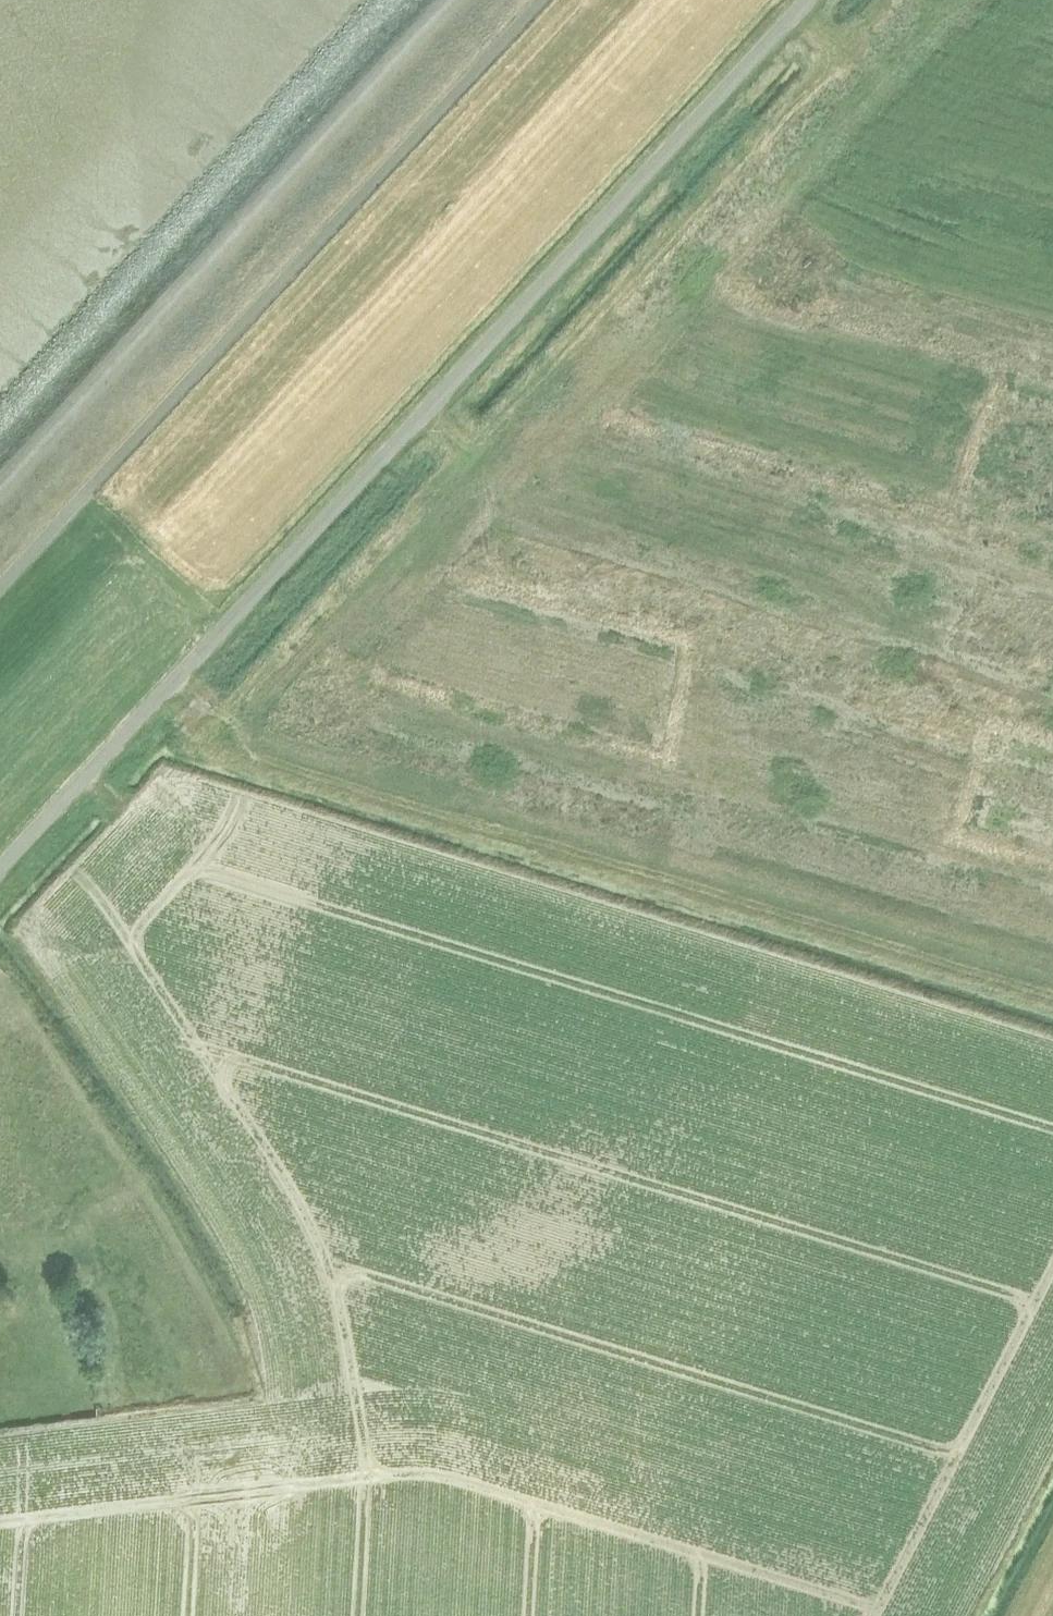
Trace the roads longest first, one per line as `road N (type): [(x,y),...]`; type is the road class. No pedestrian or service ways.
road 1 (tertiary): [(0,870),(809,0)]

